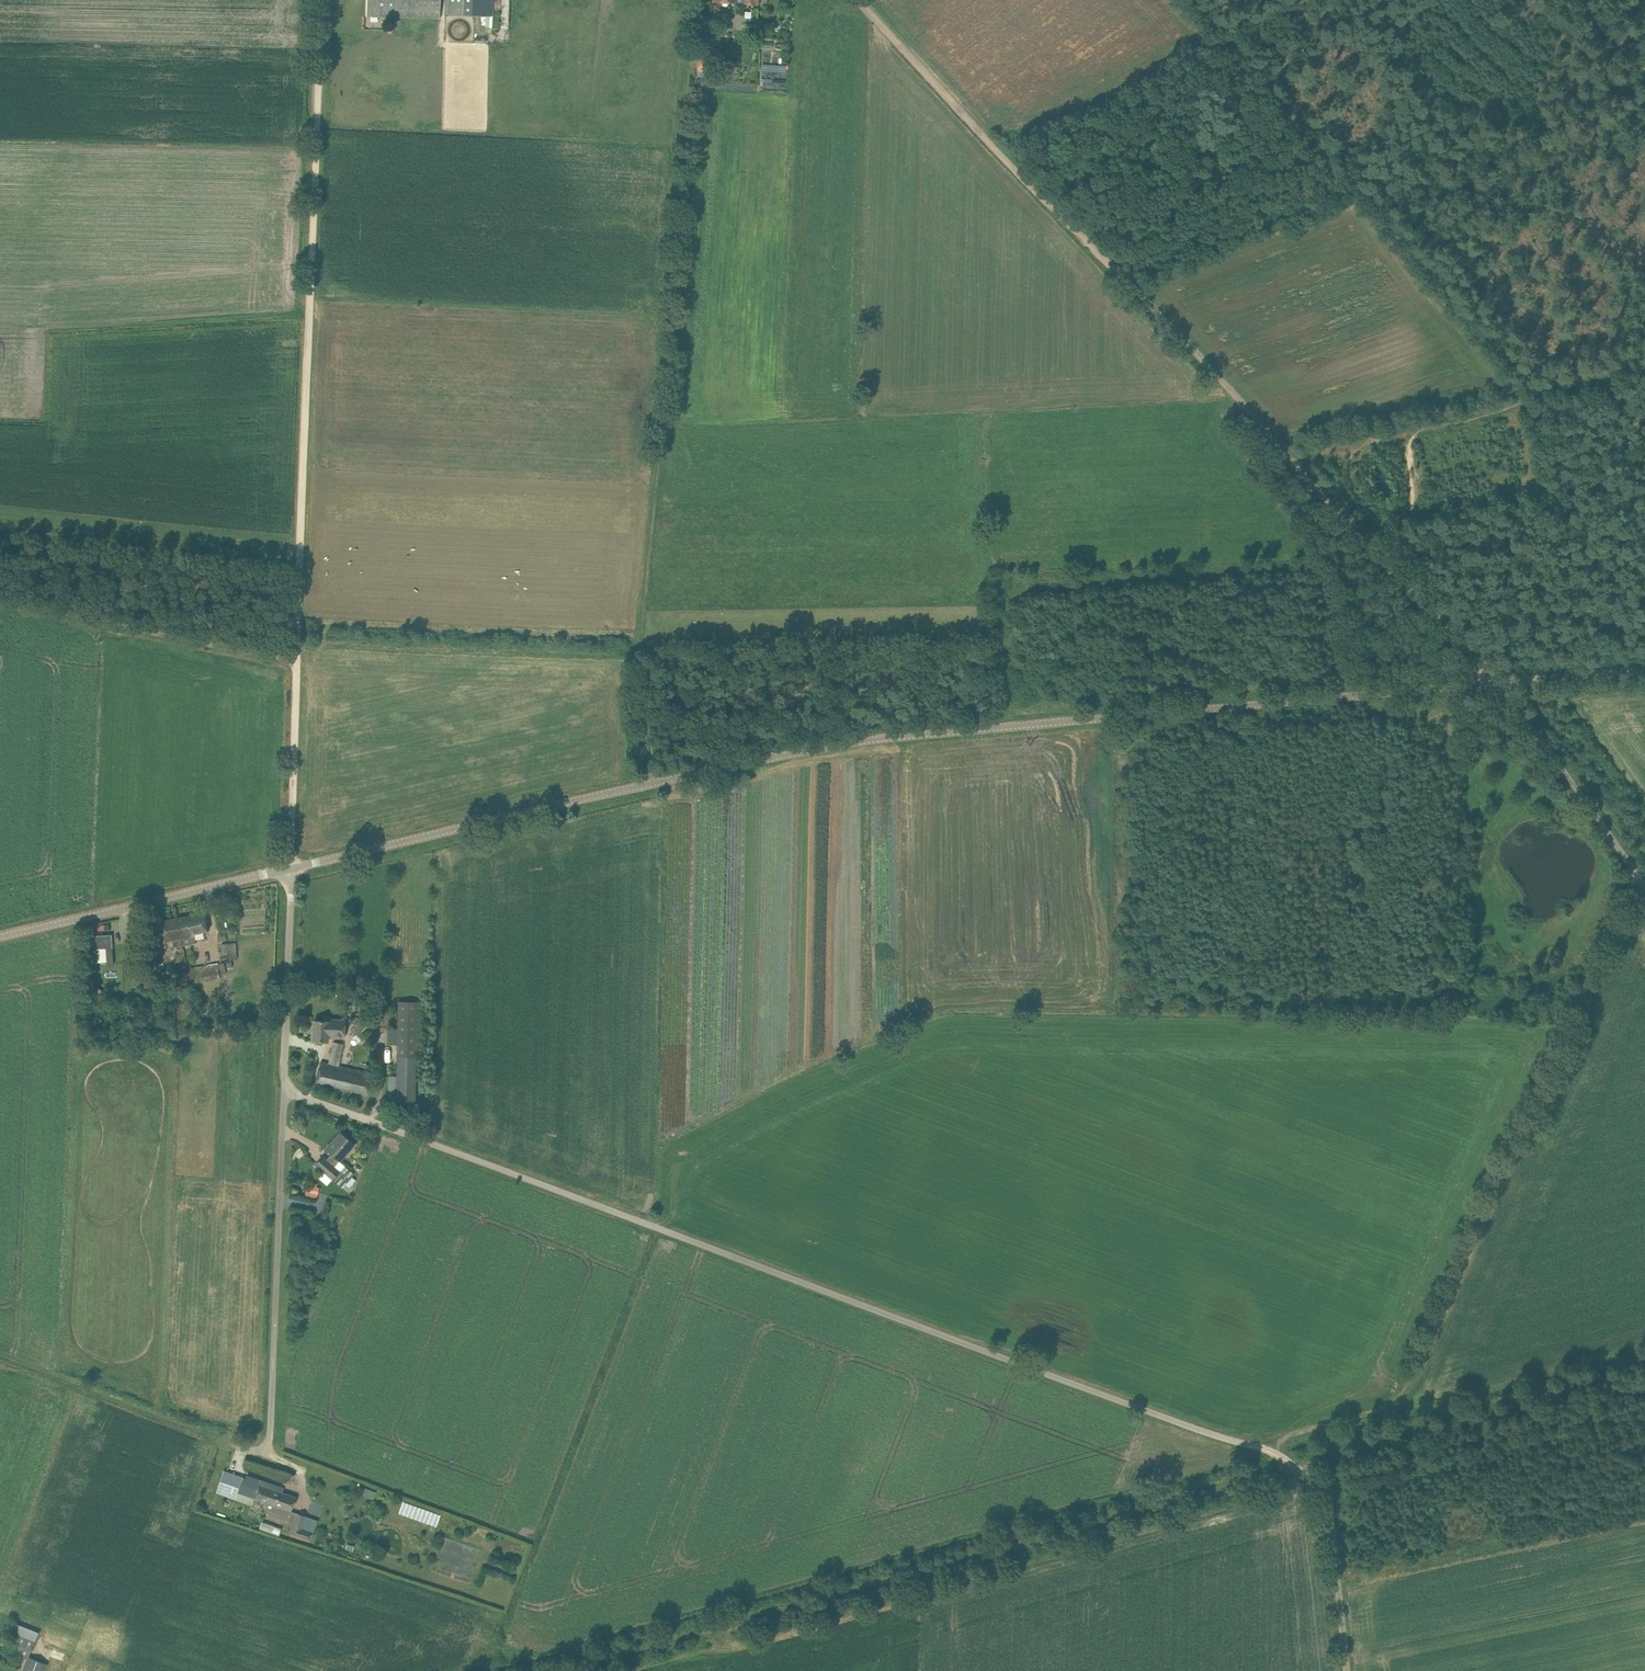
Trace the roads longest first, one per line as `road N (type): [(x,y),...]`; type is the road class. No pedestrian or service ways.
road 1 (unclassified): [(290,868),(829,746),(1644,671)]
road 2 (unclassified): [(1346,1670),(1324,1502),(1280,1455),(284,1090)]
road 3 (track): [(1493,683),(1289,455),(854,0)]
road 4 (track): [(298,660),(322,0)]
road 5 (unclassified): [(238,1447),(260,1448),(271,1435),(284,1090)]
road 6 (track): [(1644,376),(1289,455)]
road 7 (track): [(0,600),(298,660)]
road 8 (unclassified): [(0,936),(290,868)]
road 9 (track): [(0,1358),(238,1447)]
road 10 (unclassified): [(284,1090),(290,868)]
road 11 (track): [(290,868),(298,660)]

